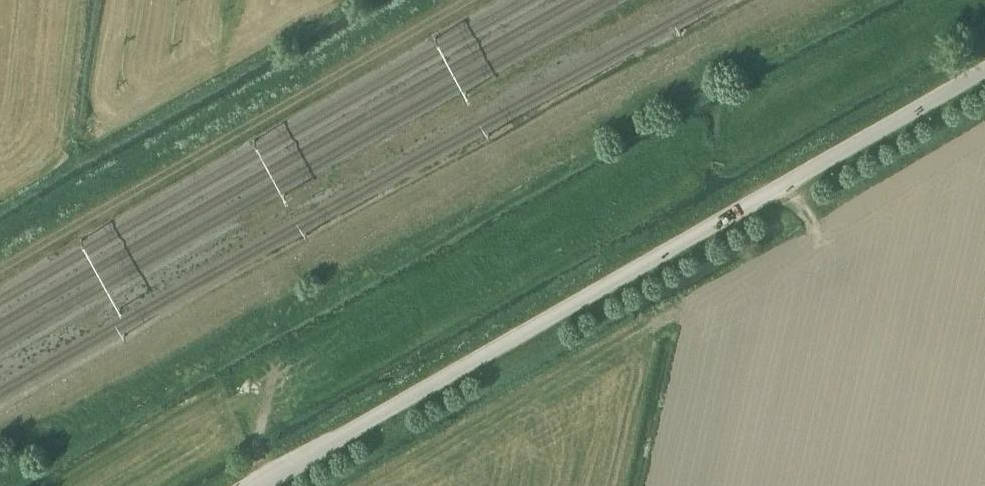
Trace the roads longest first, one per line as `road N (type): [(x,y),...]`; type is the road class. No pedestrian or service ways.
road 1 (unclassified): [(254,485),(984,72)]
road 2 (track): [(587,213),(269,395),(256,447),(272,476)]
road 3 (track): [(786,185),(857,295)]

